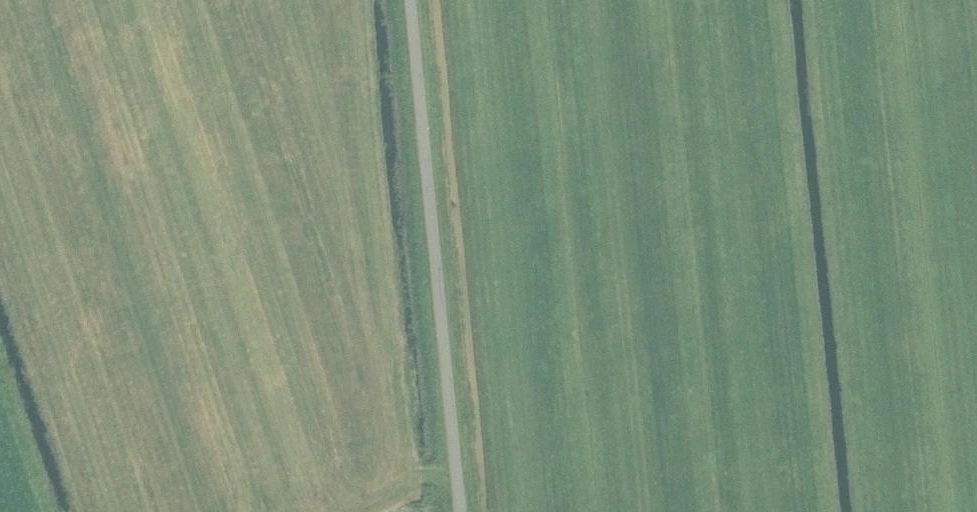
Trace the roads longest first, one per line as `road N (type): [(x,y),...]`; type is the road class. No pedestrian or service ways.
road 1 (unclassified): [(461,511),(409,0)]

